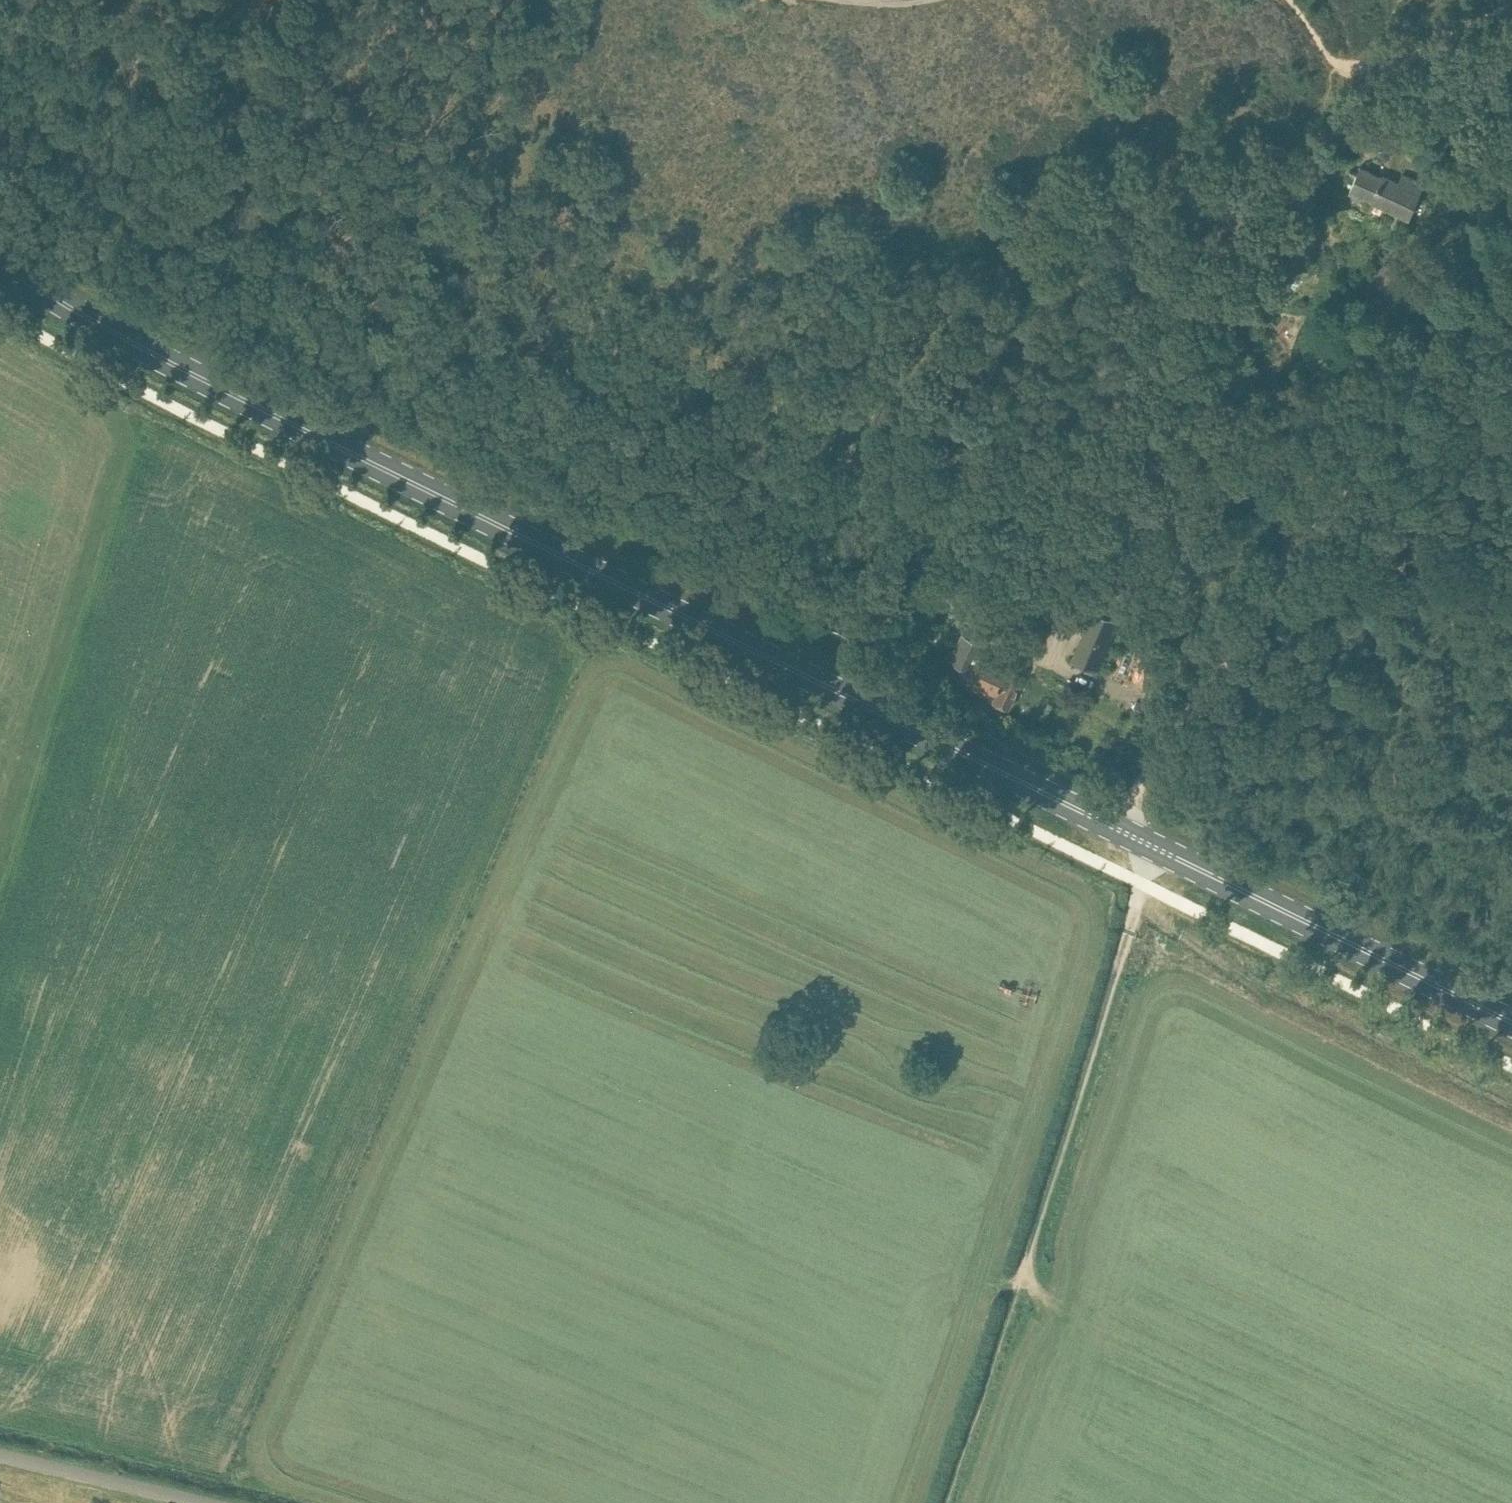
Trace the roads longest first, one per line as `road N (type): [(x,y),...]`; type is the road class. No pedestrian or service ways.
road 1 (primary): [(1130,834),(182,370),(0,264)]
road 2 (track): [(943,1502),(1022,1278),(1139,884),(1130,834)]
road 3 (primary): [(1511,1021),(1130,834)]
road 4 (unclassified): [(1302,530),(1177,733),(1130,834)]
road 5 (unclassified): [(230,1502),(0,1450)]

